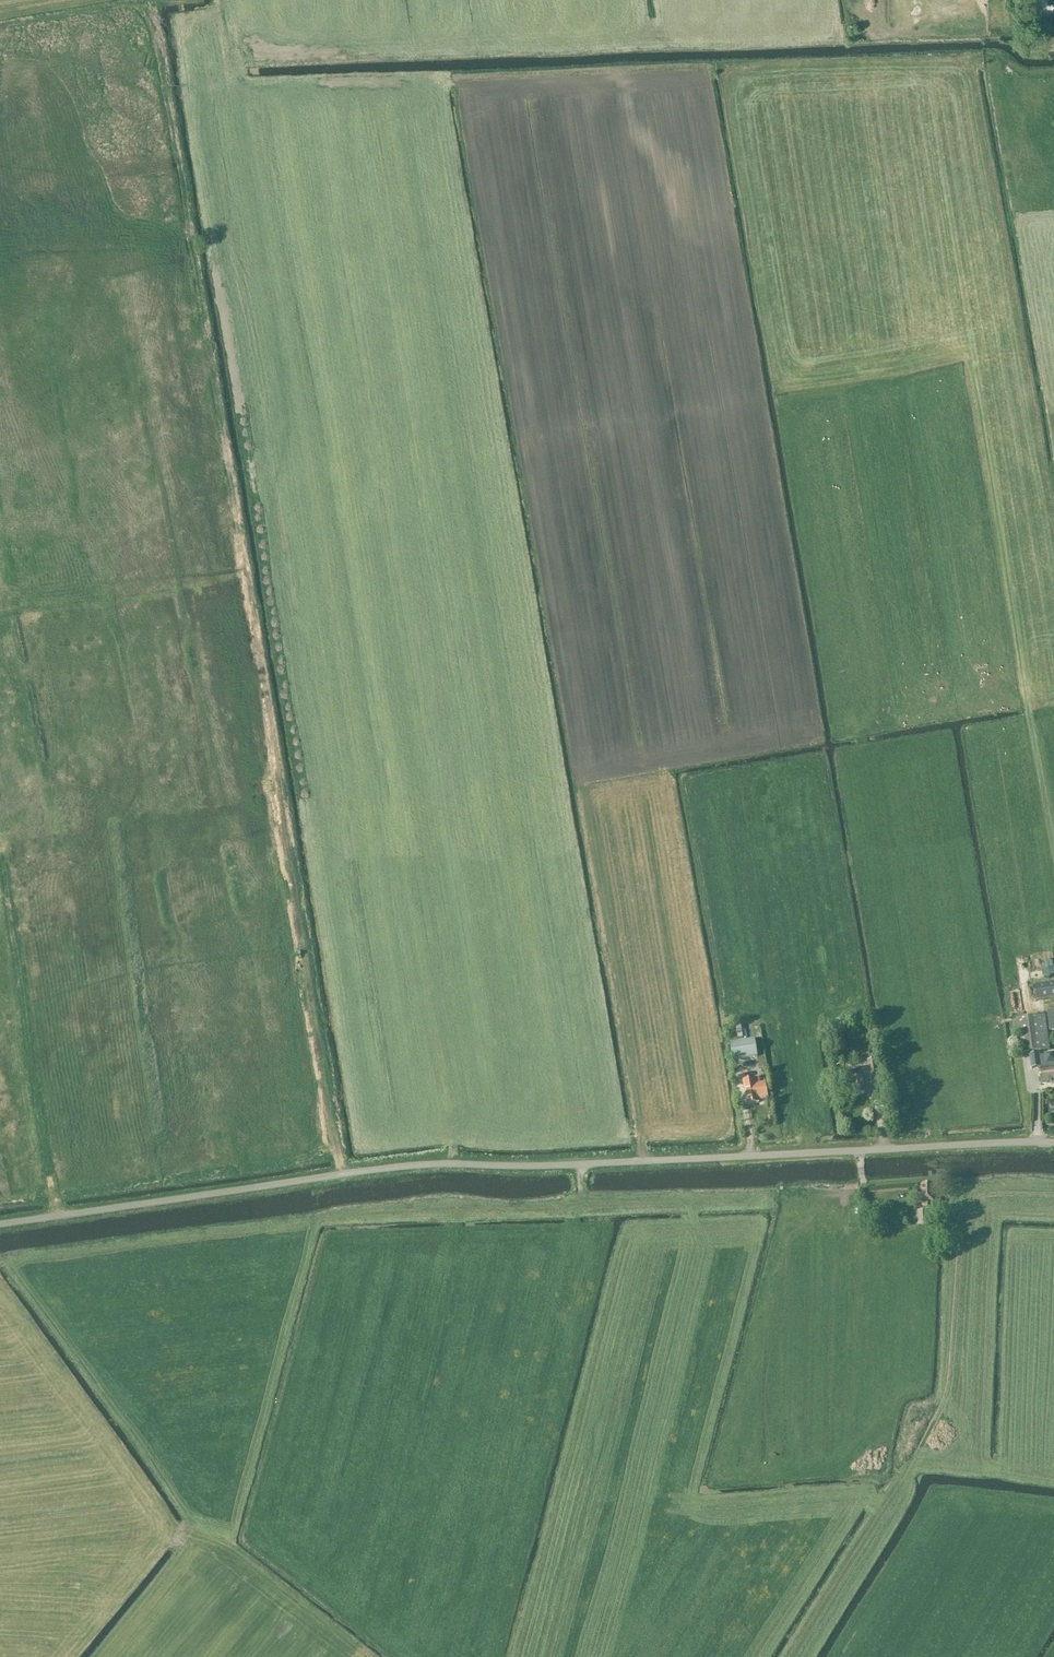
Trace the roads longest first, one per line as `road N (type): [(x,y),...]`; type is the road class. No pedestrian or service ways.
road 1 (unclassified): [(0,1225),(418,1166),(1053,1143)]

